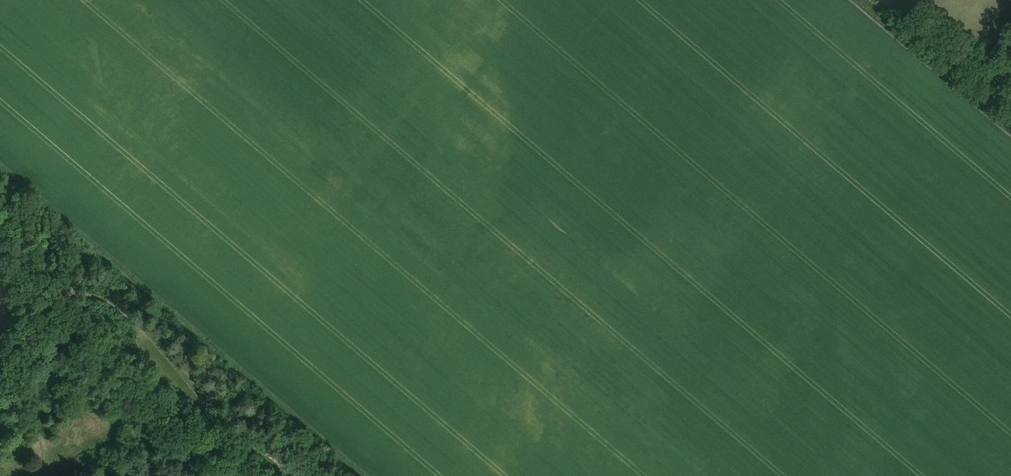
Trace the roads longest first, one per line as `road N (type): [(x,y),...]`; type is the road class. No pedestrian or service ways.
road 1 (unclassified): [(1010,113),(879,0)]

